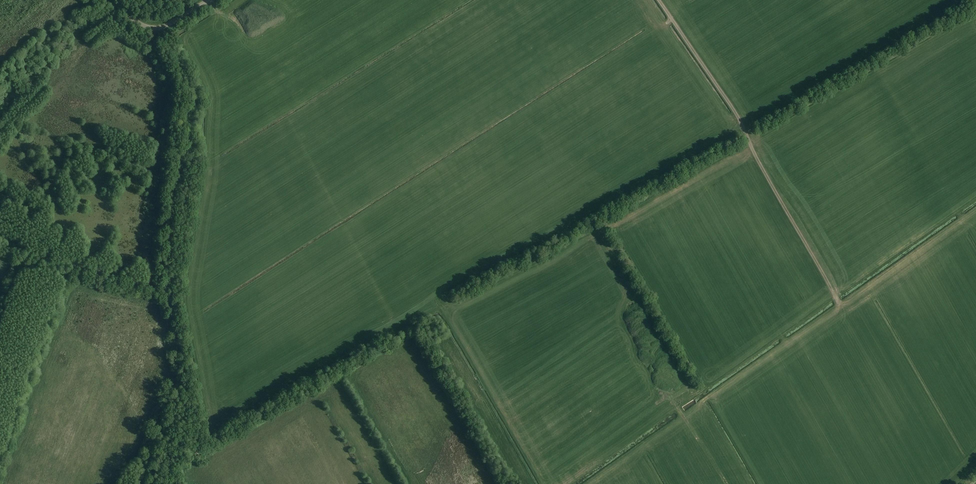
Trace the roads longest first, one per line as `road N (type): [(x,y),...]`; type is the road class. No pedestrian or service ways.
road 1 (track): [(162,28),(195,106),(169,230),(174,374),(142,483)]

